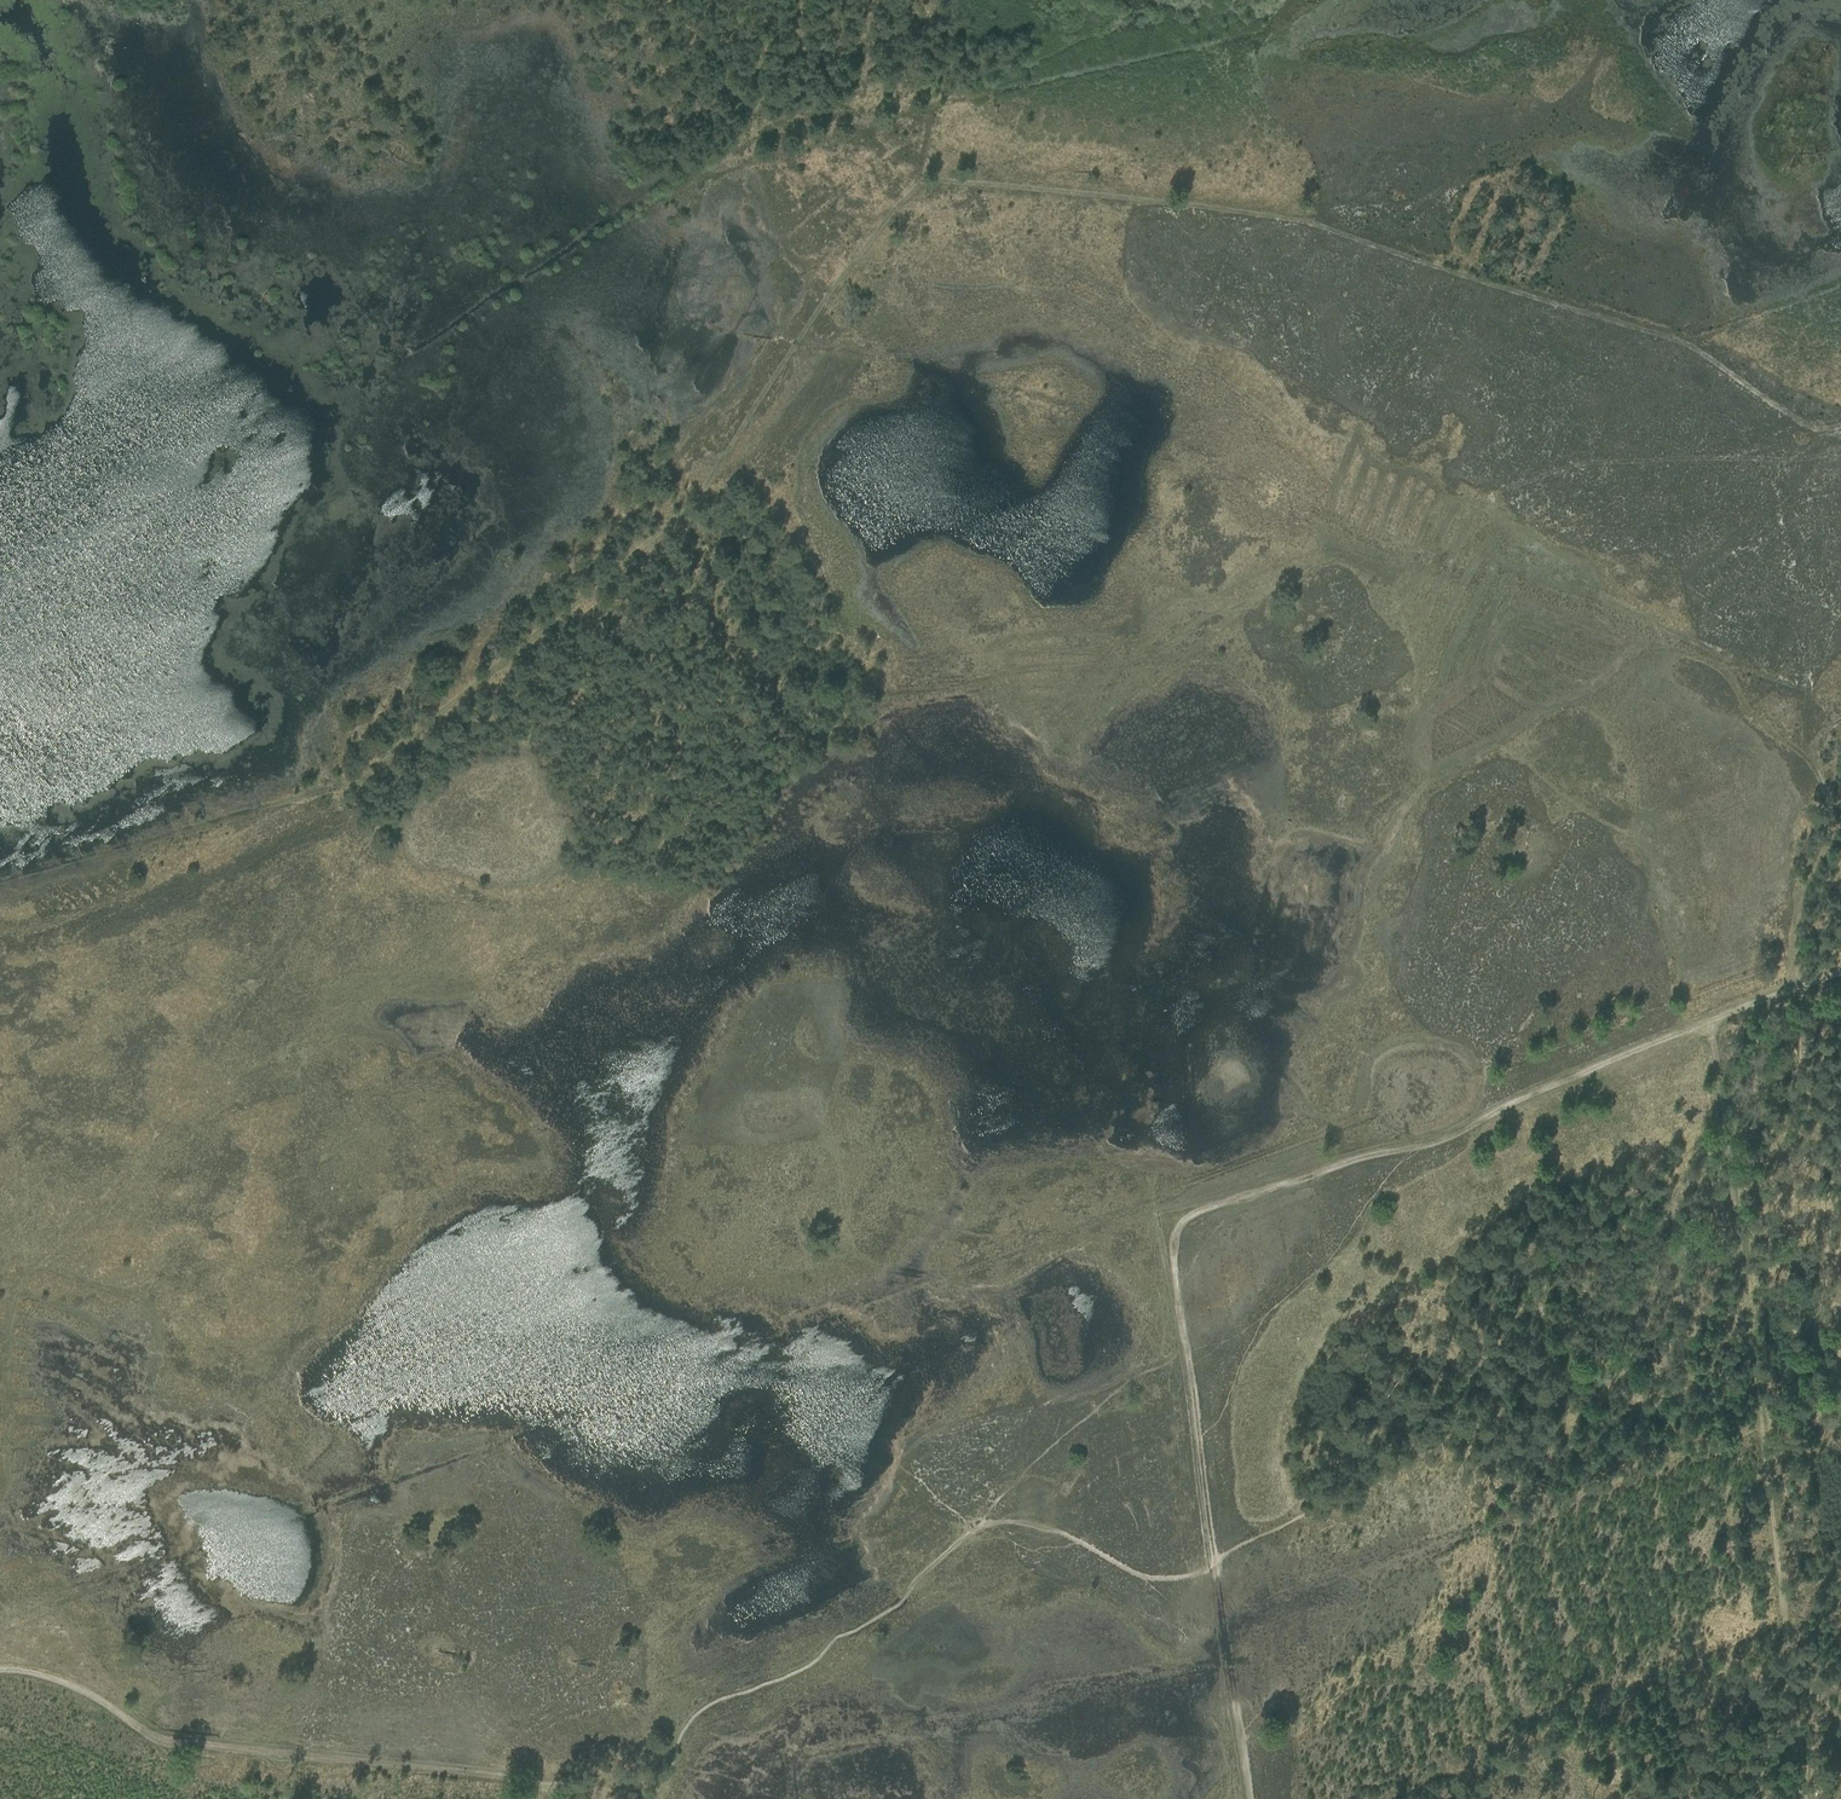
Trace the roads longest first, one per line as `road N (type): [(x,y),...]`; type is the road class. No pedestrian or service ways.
road 1 (track): [(1794,993),(1525,1095),(1449,1138),(1357,1159),(1179,1224),(1170,1251),(1214,1564)]
road 2 (track): [(0,1663),(58,1676),(156,1730),(442,1768),(532,1785),(560,1798)]
road 3 (track): [(1214,1564),(1250,1798)]

